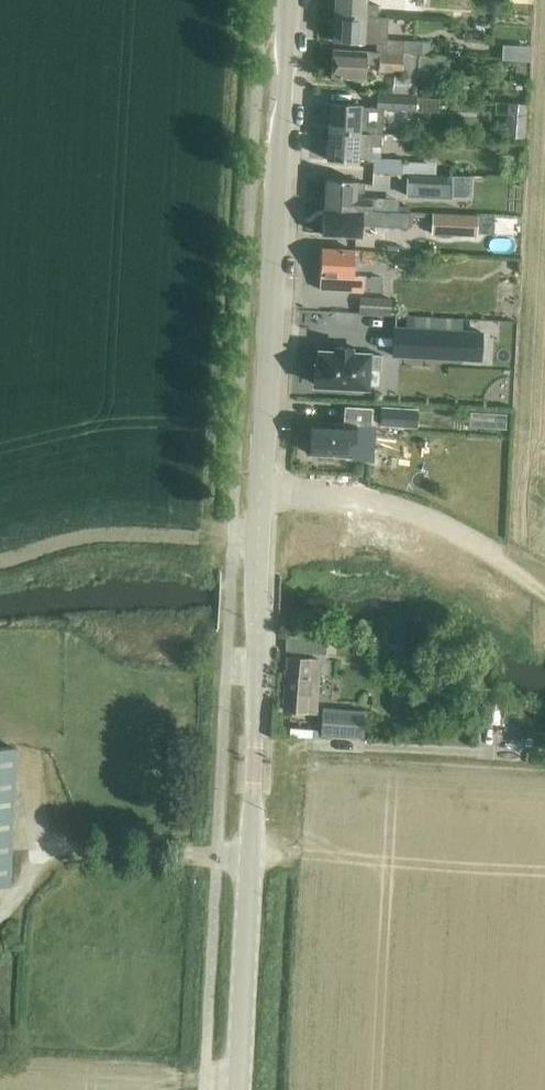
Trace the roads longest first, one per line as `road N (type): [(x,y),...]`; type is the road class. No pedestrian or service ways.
road 1 (secondary): [(238,1089),(260,636),(255,577),(289,0)]
road 2 (track): [(236,494),(353,493),(426,515),(544,591)]

